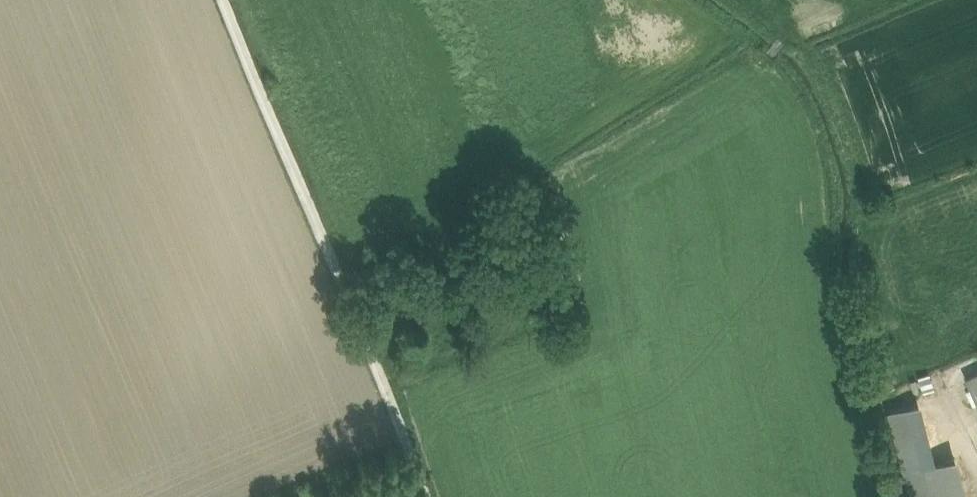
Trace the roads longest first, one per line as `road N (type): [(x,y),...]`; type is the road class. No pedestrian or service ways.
road 1 (unclassified): [(223,0),(424,496)]

